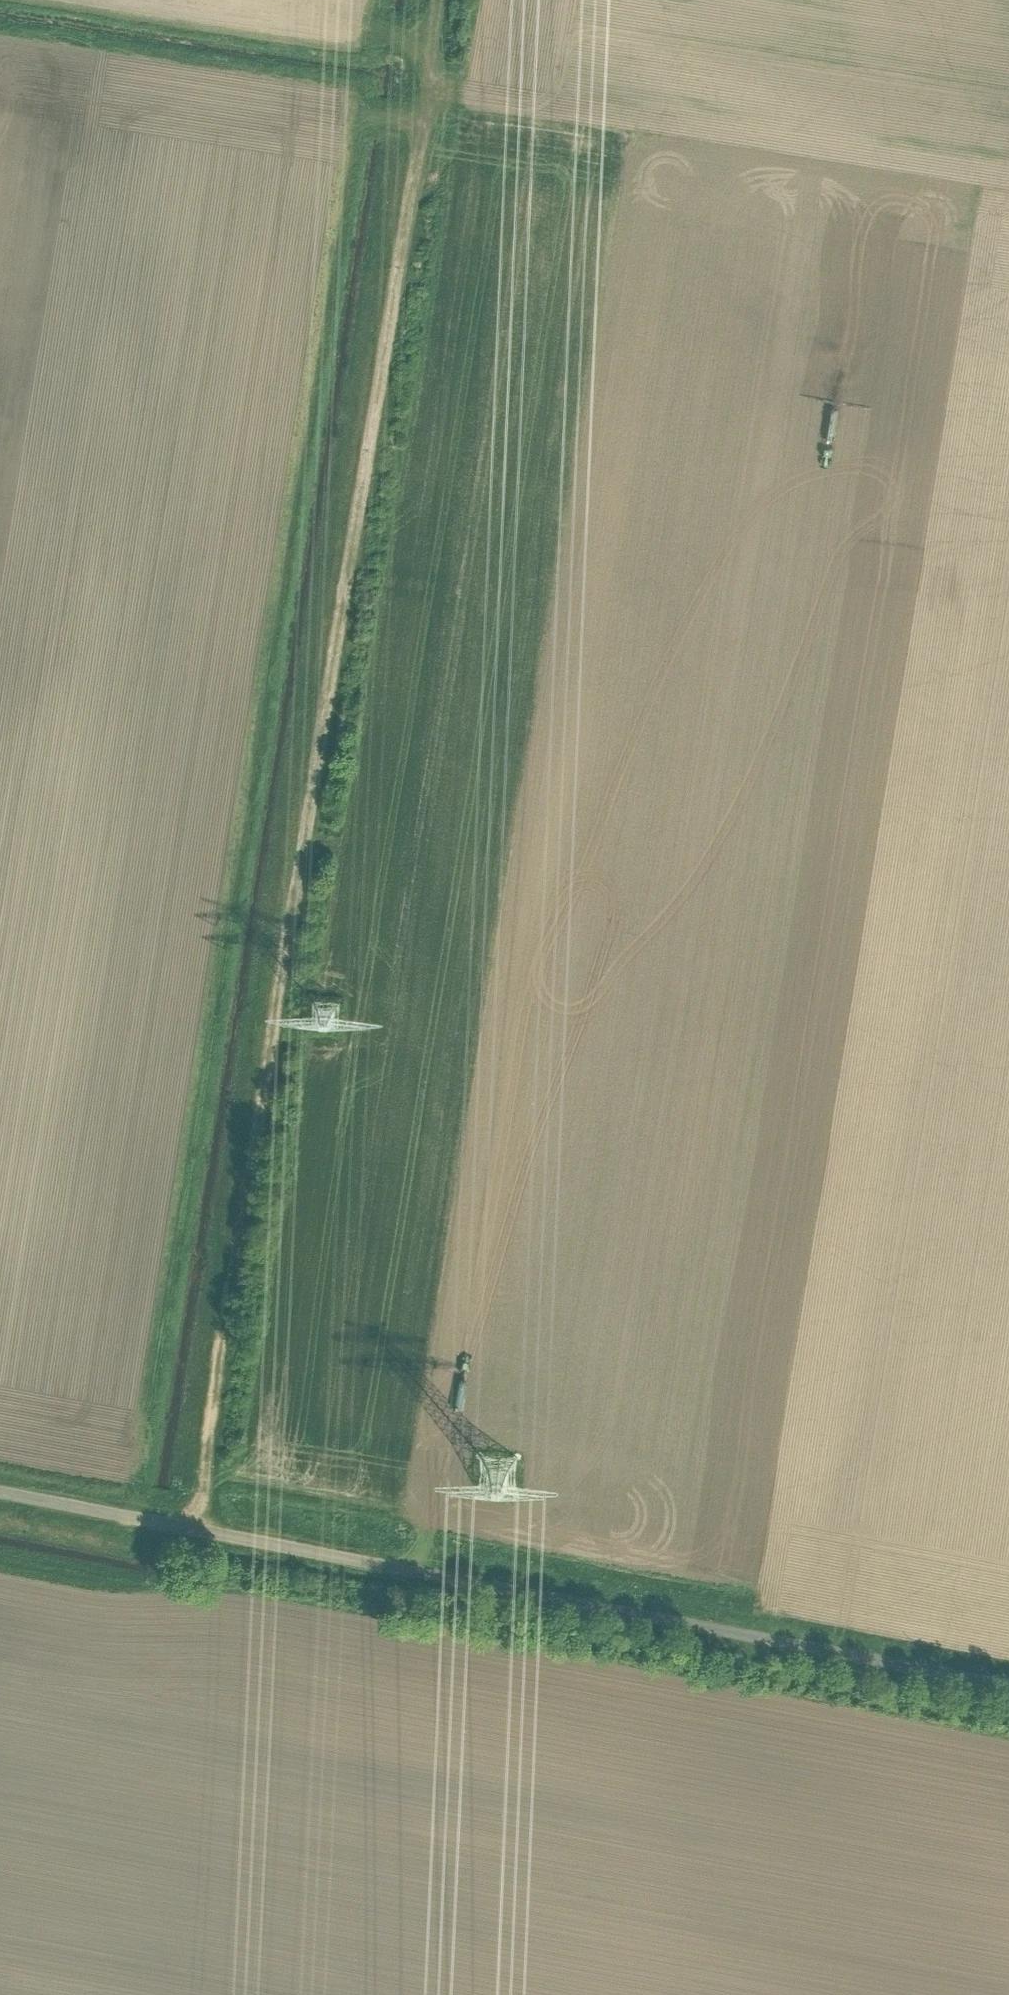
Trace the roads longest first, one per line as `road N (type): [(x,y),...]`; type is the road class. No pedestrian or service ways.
road 1 (track): [(446,0),(200,1522)]
road 2 (unclassified): [(0,1483),(1008,1678)]

